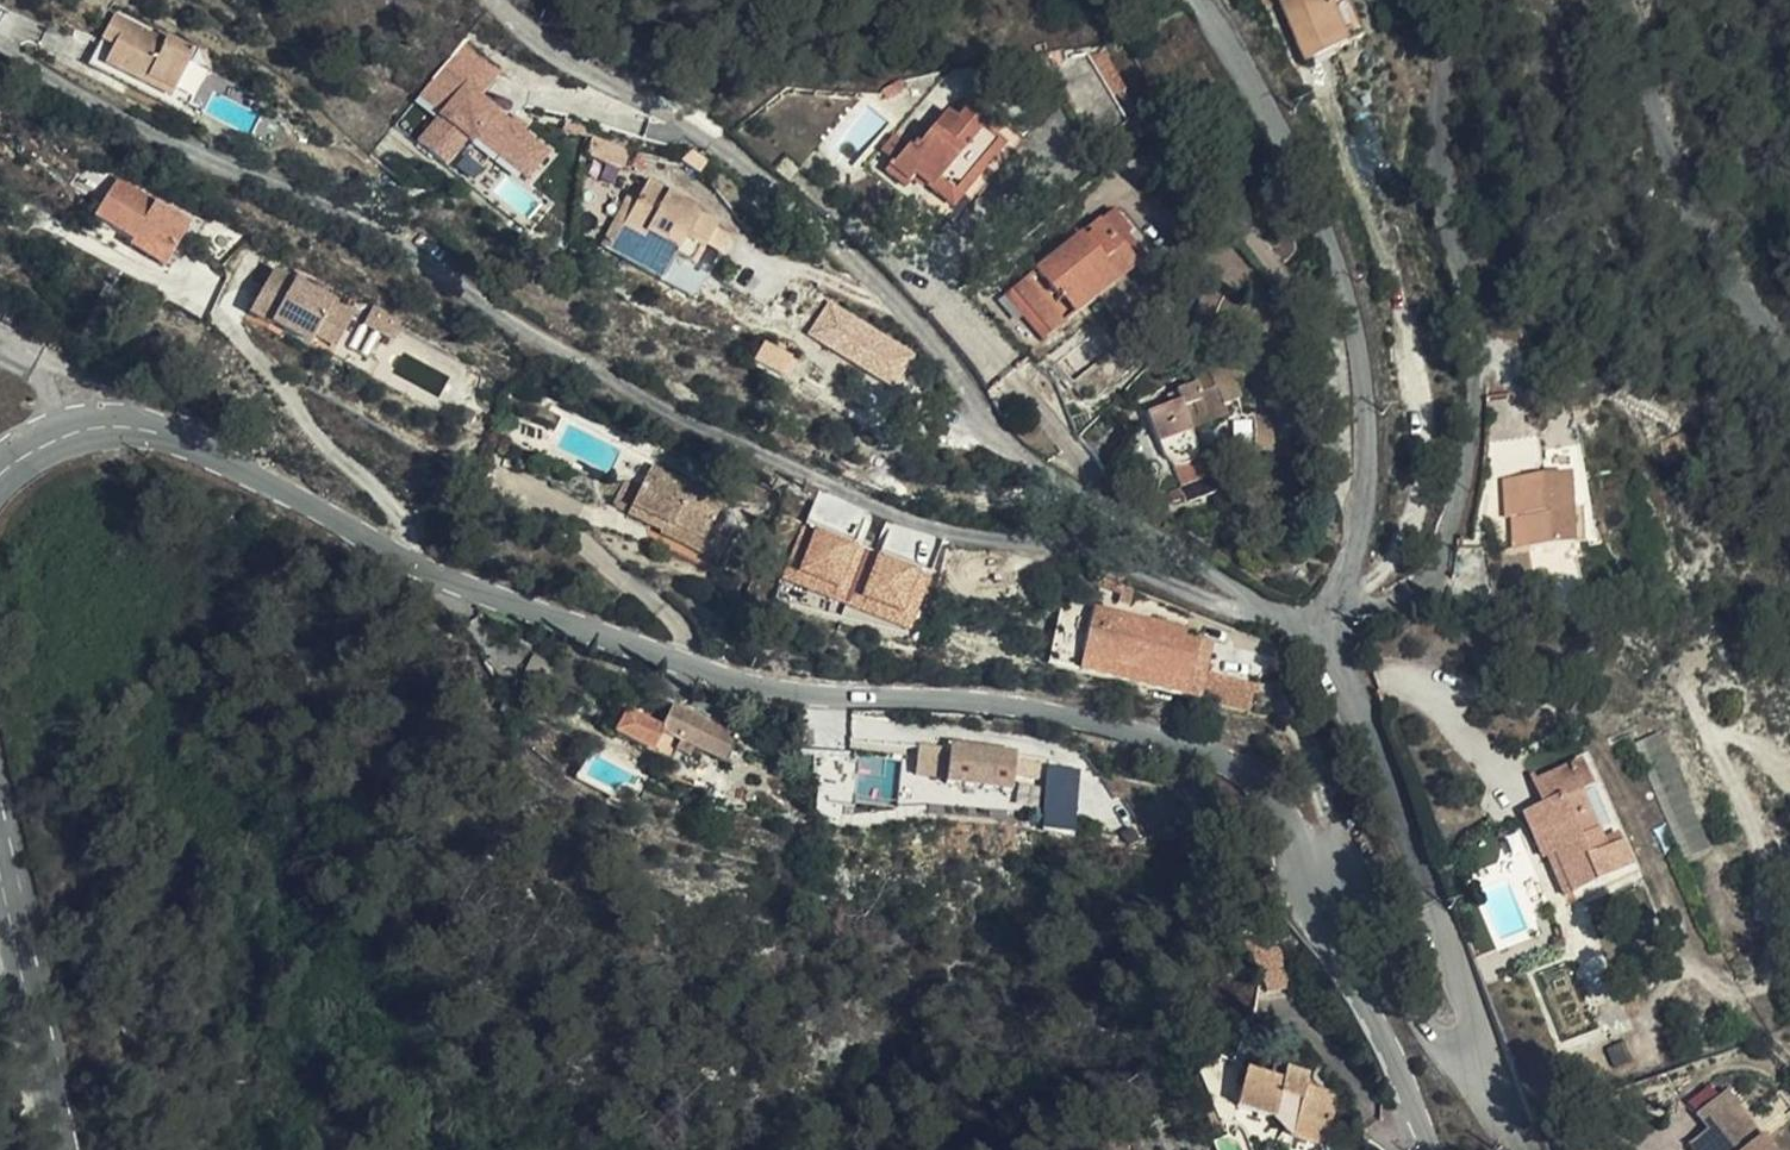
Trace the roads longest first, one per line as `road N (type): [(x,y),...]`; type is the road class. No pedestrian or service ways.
road 1 (tertiary): [(93,426),(176,435),(400,570),(621,655),(786,689),(1022,706),(1182,750),(1242,779),(1291,855)]
road 2 (residential): [(1328,627),(1268,621),(1189,589),(1098,521),(1006,445),(943,356),(851,256),(706,138),(499,0)]
road 3 (unclassified): [(1328,627),(1346,577),(1366,455),(1363,346),(1345,272),(1201,0)]
road 4 (unclassified): [(1465,1047),(1473,1021),(1337,667),(1328,627)]
road 5 (tertiary): [(1291,855),(1433,1149)]
road 6 (tertiary): [(76,1149),(0,870)]
road 7 (unclassified): [(1291,855),(1320,854),(1443,1049),(1465,1047)]
road 8 (unclassified): [(93,426),(60,374),(0,342)]

